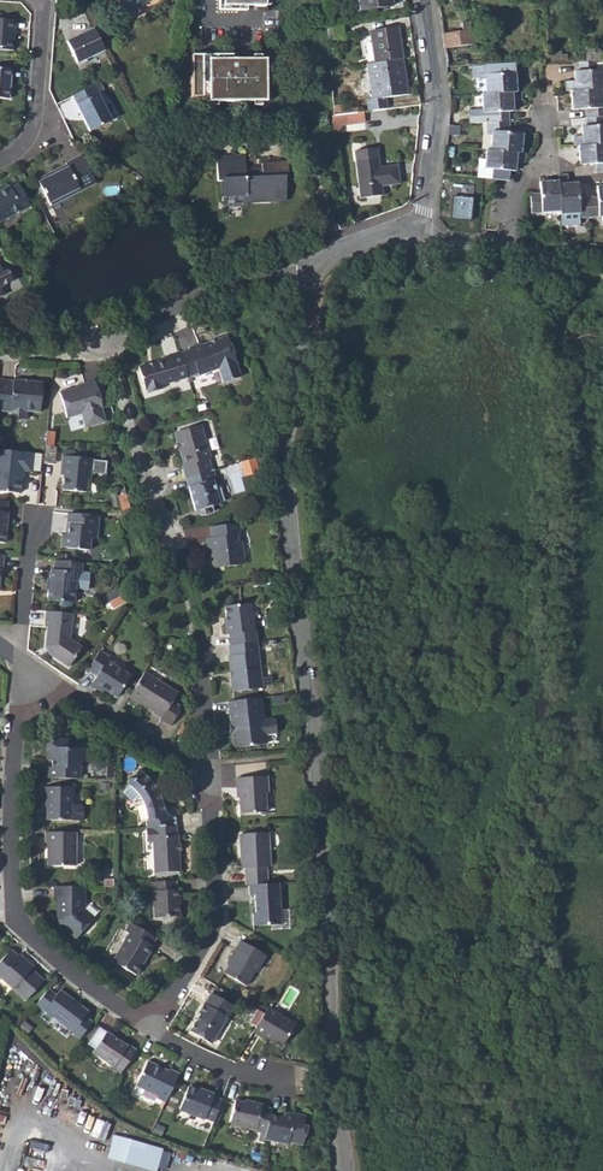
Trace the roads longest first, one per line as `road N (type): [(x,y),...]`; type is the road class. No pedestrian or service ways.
road 1 (residential): [(345,1170),(283,456),(308,296),(329,258)]
road 2 (residential): [(149,1030),(217,925),(209,784)]
road 3 (residential): [(32,673),(18,708),(13,921)]
road 4 (residential): [(103,340),(329,258)]
road 5 (residential): [(405,230),(426,202),(439,105),(424,0)]
road 6 (residential): [(168,539),(103,340)]
road 7 (residential): [(209,784),(32,673)]
road 8 (residential): [(0,161),(27,142),(35,125),(44,0)]
road 9 (residential): [(13,921),(149,1030)]
road 10 (residential): [(209,784),(200,663),(210,646)]
road 11 (residential): [(149,1030),(235,1069),(280,1078)]
road 12 (residential): [(7,653),(21,628),(39,525)]

